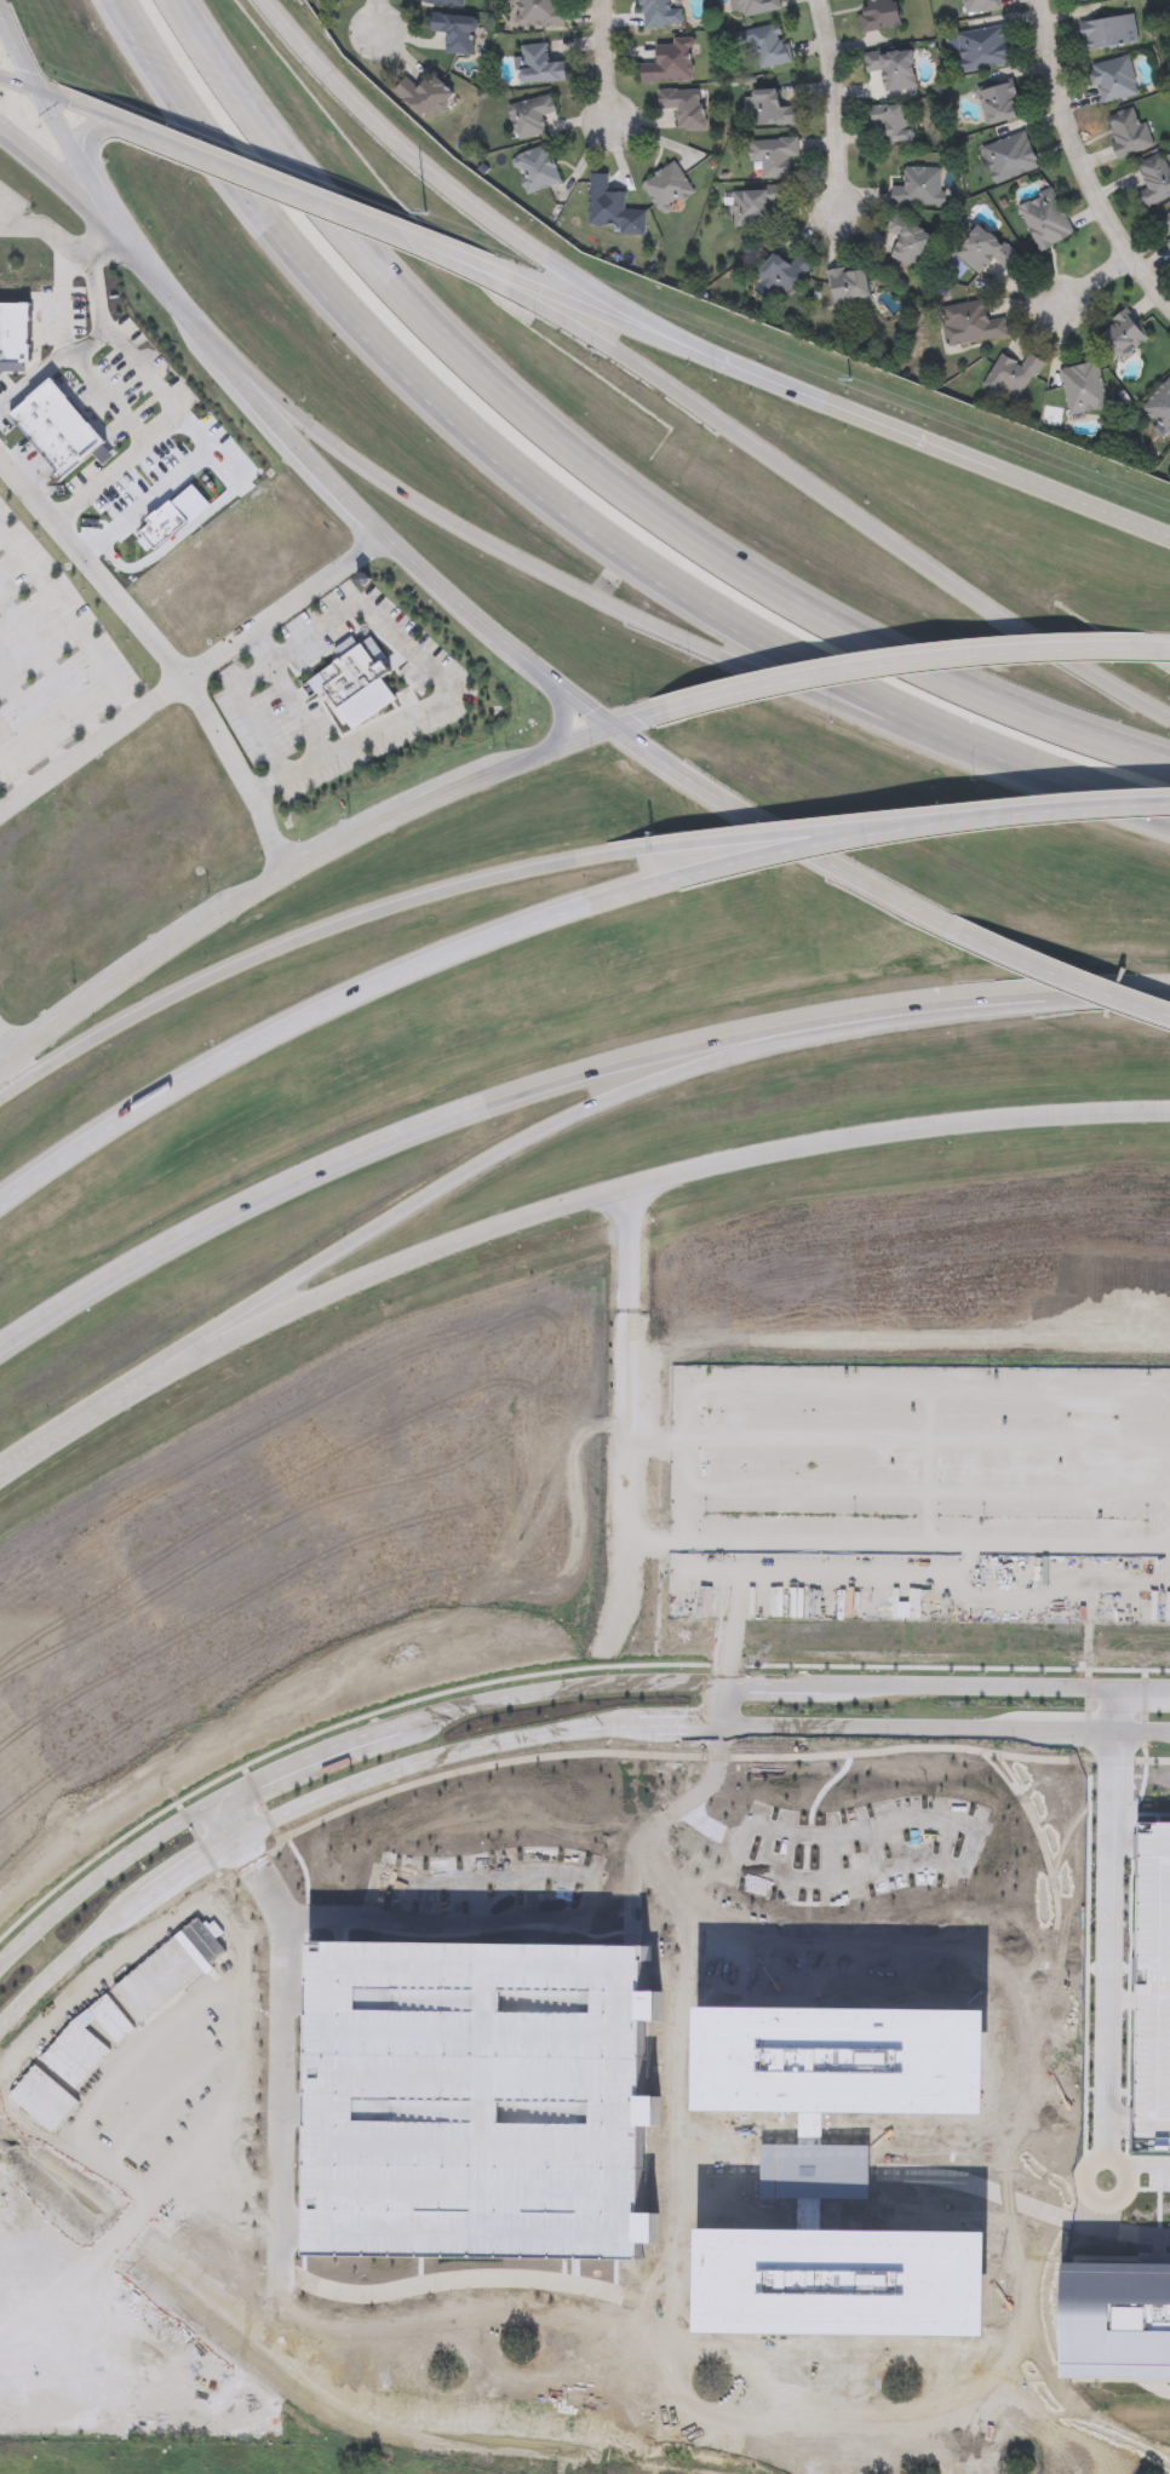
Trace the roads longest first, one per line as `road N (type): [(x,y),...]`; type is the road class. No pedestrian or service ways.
road 1 (motorway): [(115,0),(226,180),(449,426),(631,563),(758,645),(1045,775),(1169,817)]
road 2 (residential): [(649,1843),(683,1889),(690,1933),(673,2054),(683,2124),(679,2277),(665,2295),(641,2302),(539,2281),(356,2297),(285,2275),(287,1917),(250,1841)]
road 3 (motorway): [(1169,761),(838,630),(710,547),(524,408),(397,285),(274,140),(179,0)]
road 4 (motorway): [(0,1356),(185,1244),(337,1170),(602,1070),(811,1024),(983,1001),(1169,991)]
road 5 (secondary): [(116,1406),(402,1267),(500,1232),(784,1154),(1044,1120)]
road 6 (secondary): [(224,357),(383,543),(556,687),(786,840),(964,936)]
road 7 (motorway): [(224,357),(335,450),(578,589),(715,656),(882,724),(1045,775)]
road 8 (motorway): [(116,1406),(538,1137),(688,1074),(890,1014)]
road 9 (motorway): [(1169,722),(970,603),(683,396),(484,271)]
road 10 (tertiary): [(0,2038),(47,1988),(183,1882),(311,1809),(459,1753),(540,1735),(725,1723)]
road 11 (tertiary): [(727,1688),(606,1689),(504,1703),(343,1747),(188,1825),(116,1875),(0,1978)]
road 12 (secondary): [(665,711),(472,782),(288,876),(0,1083)]
road 13 (motorway): [(671,885),(337,1011),(174,1097),(0,1212)]
road 14 (secondary): [(1169,538),(484,271)]
road 15 (motorway): [(616,862),(478,891),(270,958),(176,1001),(0,1107)]
road 16 (motorway): [(728,367),(477,217),(378,127),(264,0)]
road 17 (secondary): [(1145,651),(1030,651),(890,665),(665,711)]
road 18 (residential): [(1114,1691),(1108,2176)]
road 19 (tertiary): [(725,1723),(1169,1733)]
road 20 (tertiary): [(1169,1691),(727,1688)]
road 21 (secondary): [(484,271),(156,142)]
road 22 (residential): [(1039,0),(1088,183),(1169,306)]
road 23 (residential): [(879,2174),(936,2177),(1051,2217),(1169,2240)]
road 24 (motorway): [(1169,806),(874,837)]
road 25 (motorway): [(874,837),(616,862)]
road 26 (residential): [(654,2198),(745,2198),(746,2148),(654,2147)]
road 27 (secondary): [(964,936),(1169,1016)]
road 28 (residential): [(820,0),(835,71),(838,216)]
road 29 (motorway): [(874,837),(671,885)]
road 30 (secondary): [(0,135),(140,256)]
road 31 (secondary): [(44,99),(140,256)]
road 32 (motorway): [(0,1480),(116,1406)]
road 33 (secondary): [(140,256),(224,357)]
road 34 (secondary): [(1044,1120),(1169,1117)]
road 35 (residential): [(603,0),(607,124)]
road 36 (secondary): [(113,126),(0,83)]

